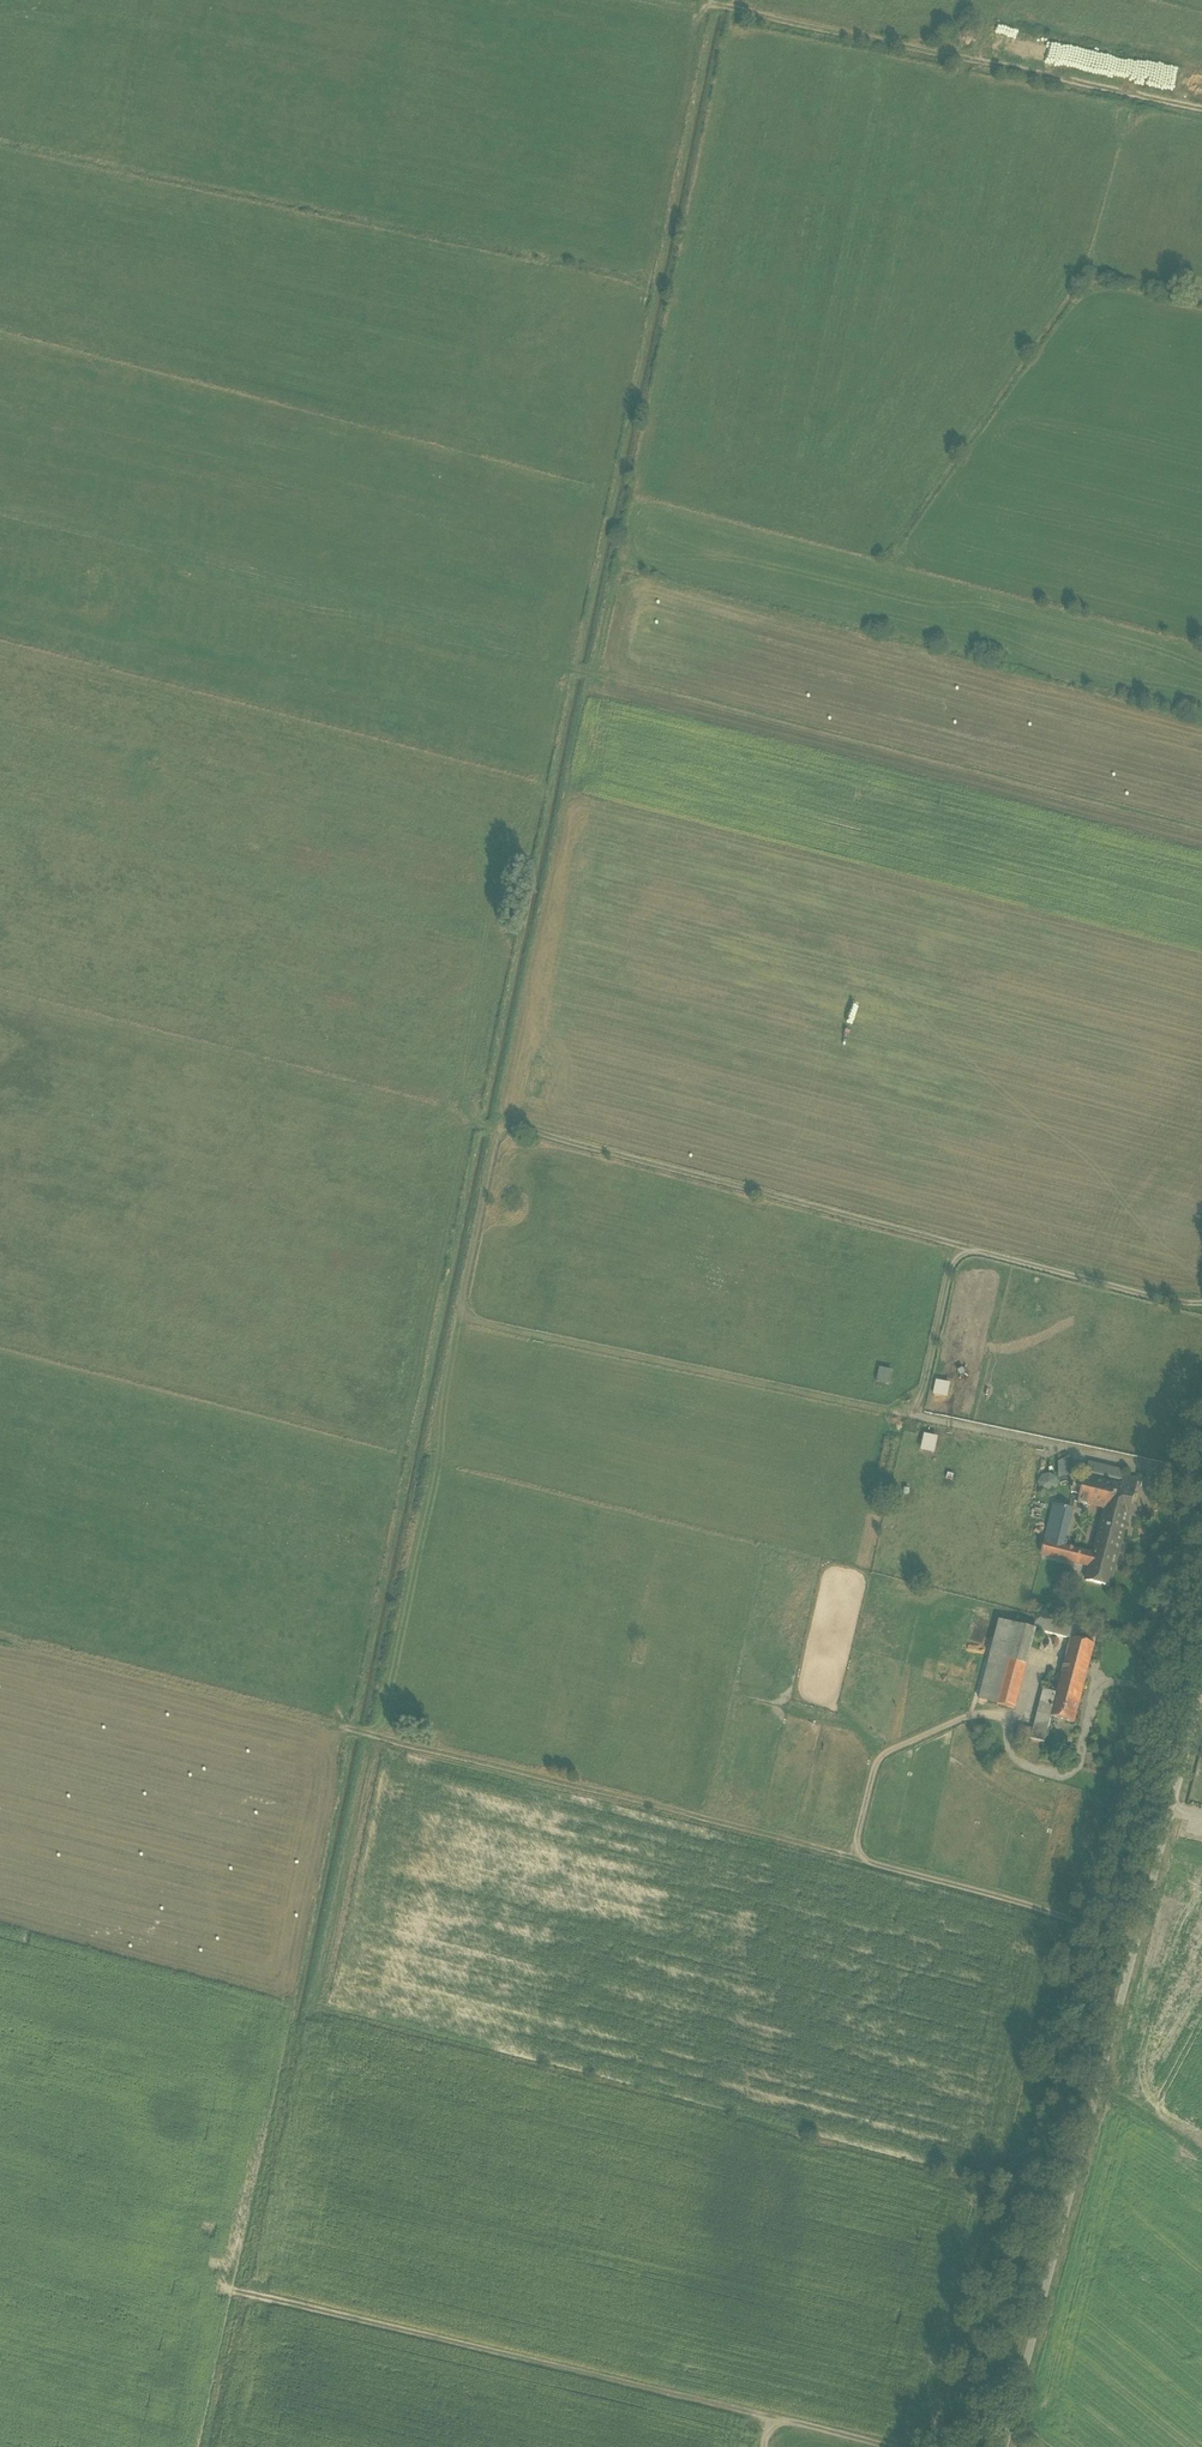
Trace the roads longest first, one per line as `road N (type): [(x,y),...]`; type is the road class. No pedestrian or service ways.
road 1 (track): [(1201,1476),(468,1323),(459,1302),(494,1137),(505,1129),(959,1245)]
road 2 (track): [(1136,1939),(775,1836),(0,1639)]
road 3 (unclassified): [(1002,2446),(1201,1685)]
road 4 (track): [(1201,829),(540,661)]
road 5 (track): [(767,2418),(228,2292)]
road 6 (track): [(709,5),(1201,108)]
road 7 (track): [(1201,1302),(959,1245)]
road 8 (track): [(977,1712),(877,1762),(852,1857)]
road 9 (track): [(959,1245),(917,1417)]
road 10 (track): [(886,2446),(767,2418)]

